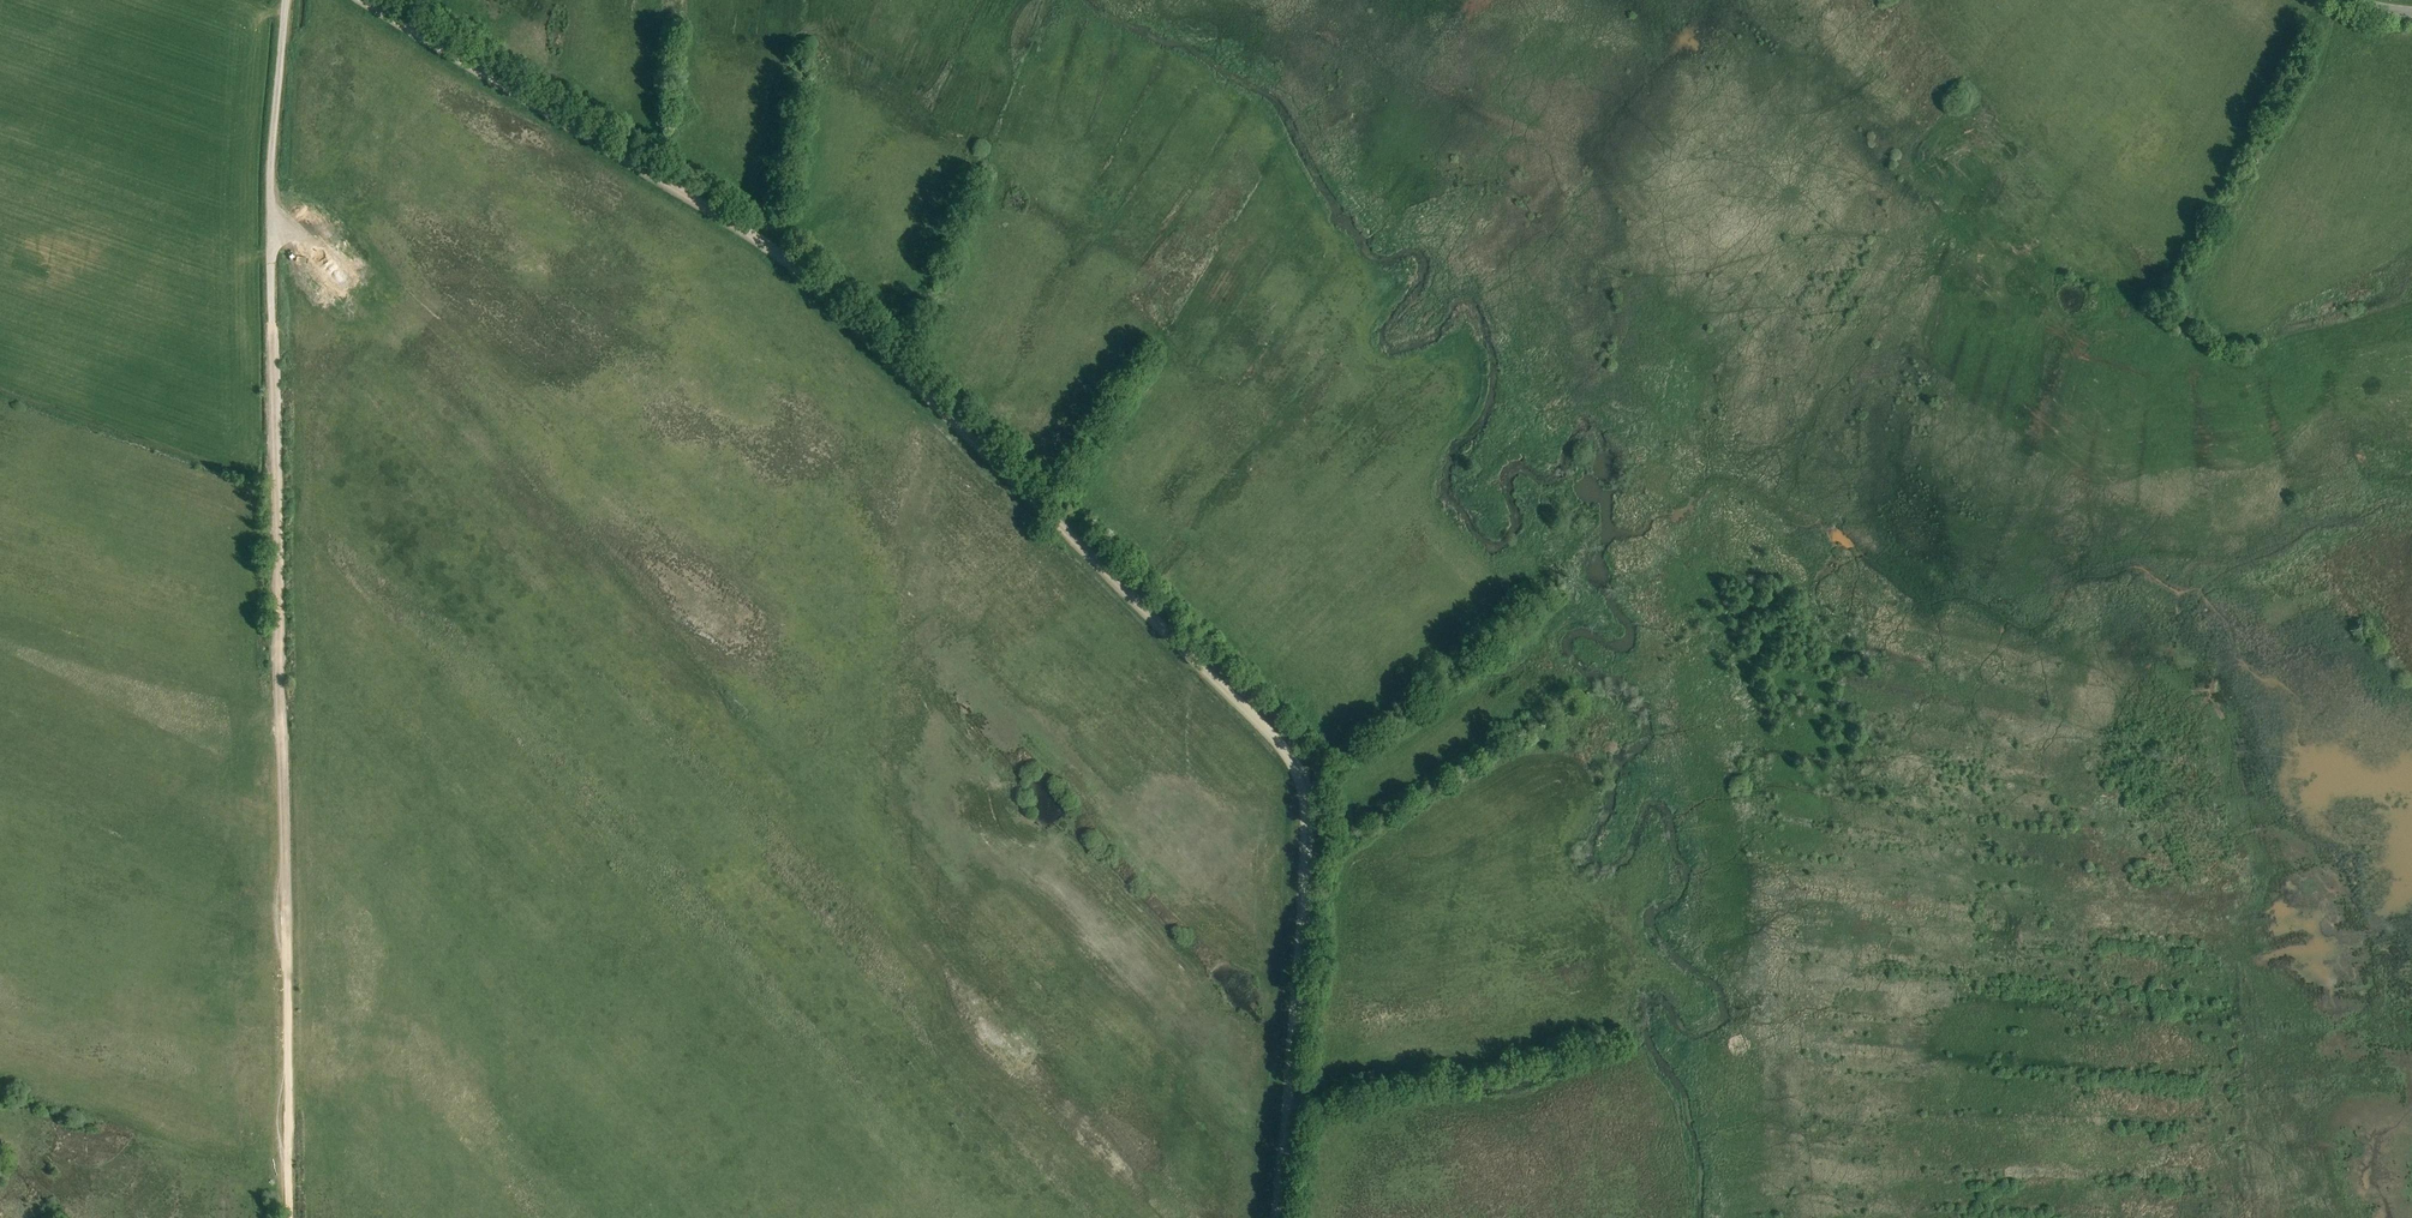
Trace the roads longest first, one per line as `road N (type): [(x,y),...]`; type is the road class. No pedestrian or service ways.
road 1 (track): [(362,0),(764,245),(1289,754),(1306,794),(1304,854),(1275,1217)]
road 2 (track): [(289,1217),(270,173),(287,0)]

